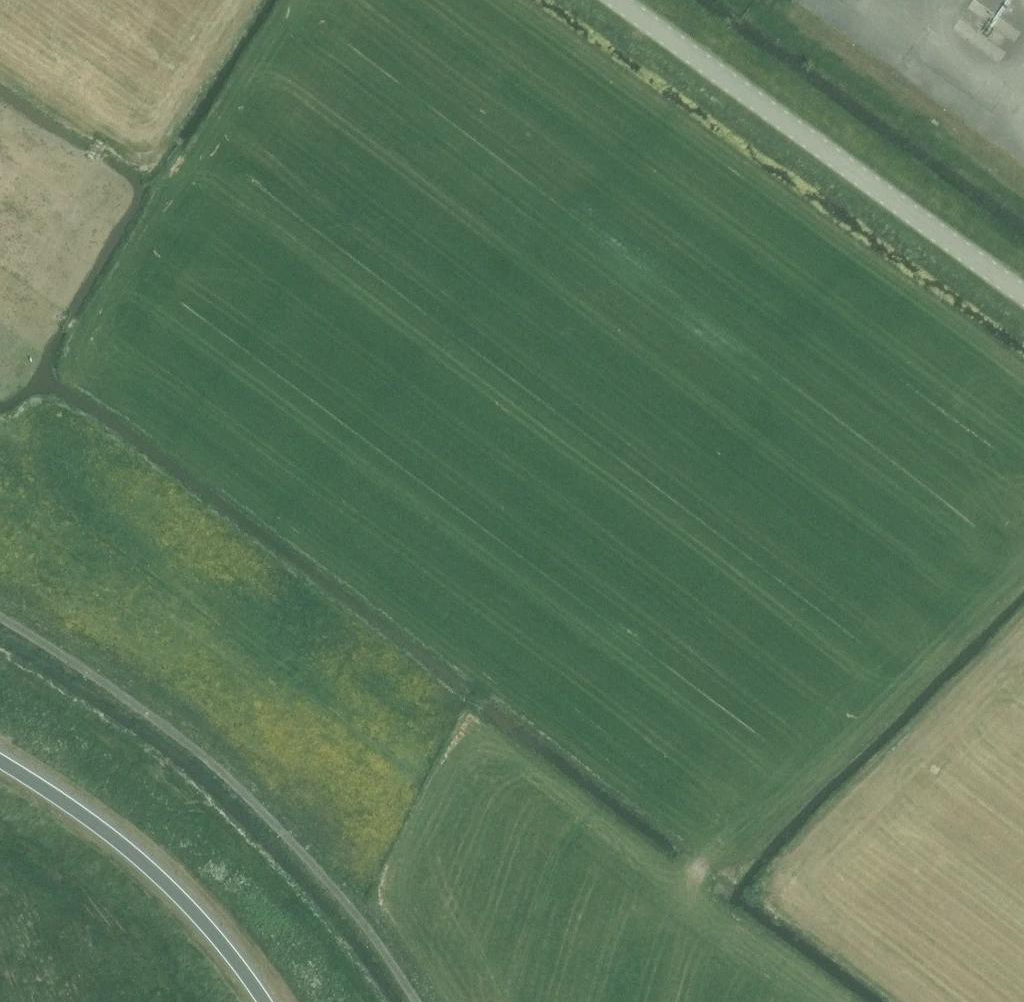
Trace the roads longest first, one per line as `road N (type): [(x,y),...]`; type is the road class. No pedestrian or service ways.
road 1 (tertiary): [(1023,294),(619,0)]
road 2 (motorway): [(264,1001),(147,866),(0,760)]

